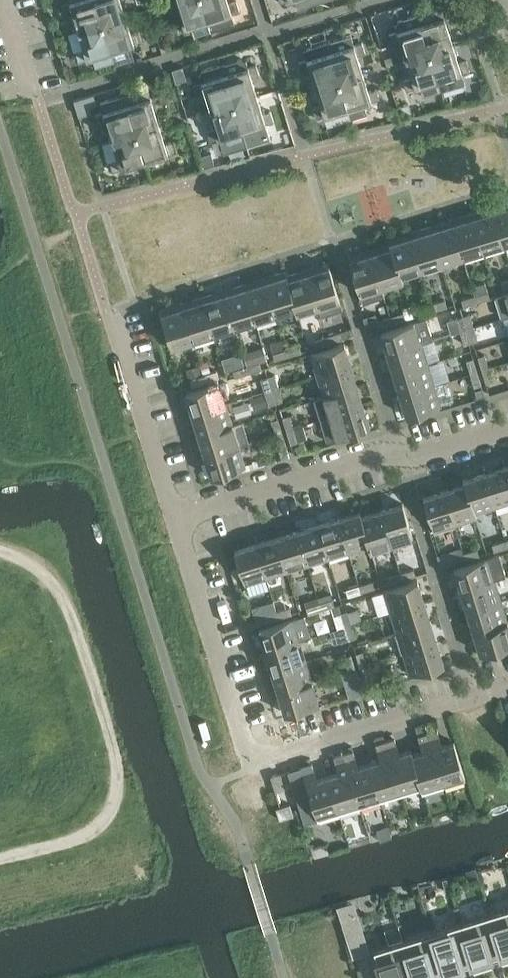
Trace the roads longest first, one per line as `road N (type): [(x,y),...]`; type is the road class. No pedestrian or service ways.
road 1 (residential): [(507,691),(263,762),(248,752),(184,540),(196,514)]
road 2 (track): [(0,862),(99,827),(119,787),(120,759),(68,602),(52,578),(0,552)]
road 3 (residential): [(196,514),(507,432)]
road 4 (residential): [(196,514),(169,496),(117,328)]

